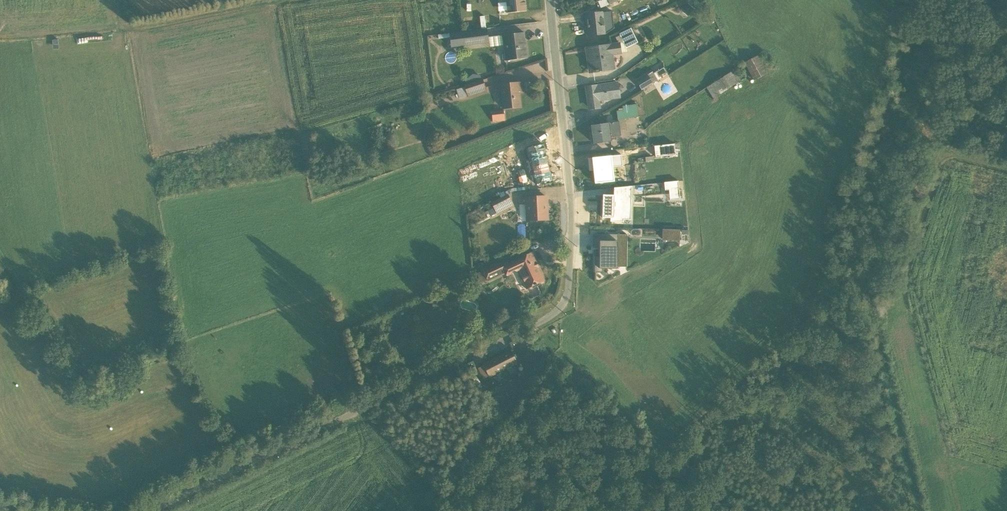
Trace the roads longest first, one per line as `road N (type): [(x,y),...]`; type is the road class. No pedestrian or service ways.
road 1 (residential): [(549,0),(569,182),(566,298),(541,322),(152,510)]

